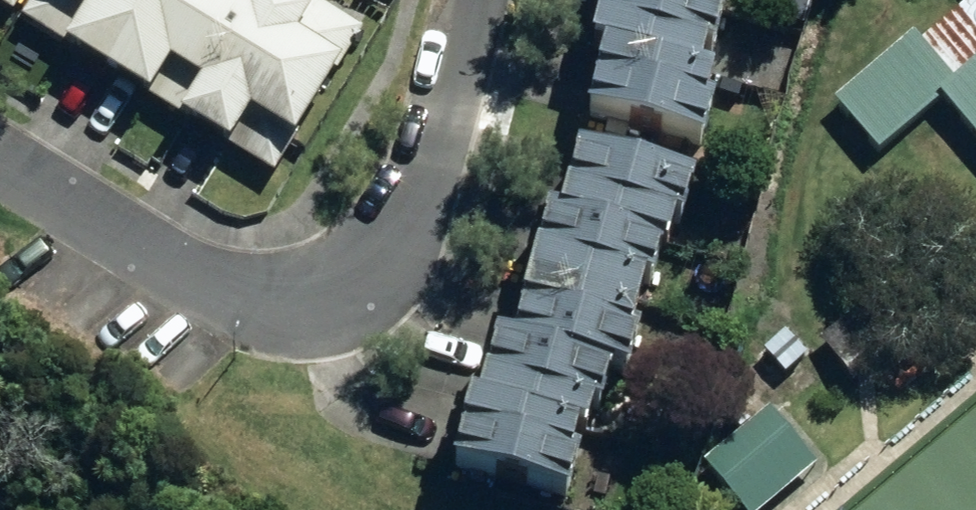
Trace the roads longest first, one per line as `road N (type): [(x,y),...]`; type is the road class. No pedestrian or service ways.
road 1 (residential): [(0,161),(207,293),(308,299),(353,287),(477,0)]

